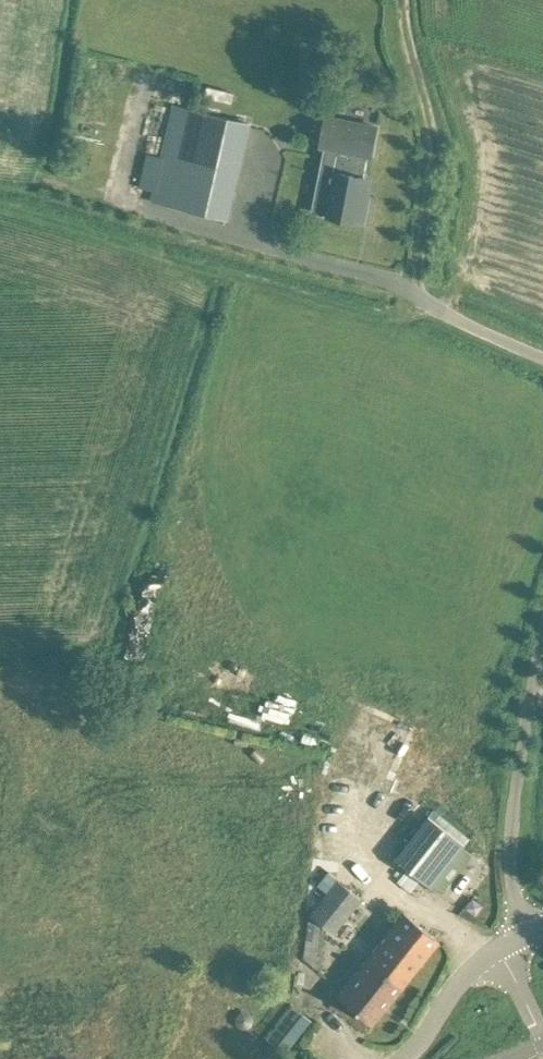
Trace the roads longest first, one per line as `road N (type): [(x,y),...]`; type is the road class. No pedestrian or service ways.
road 1 (track): [(430,304),(387,324),(0,217)]
road 2 (residential): [(542,358),(382,277),(150,211)]
road 3 (residential): [(528,930),(513,886),(511,828),(542,638)]
road 4 (track): [(416,292),(433,140),(402,0)]
road 5 (unclassified): [(499,949),(458,983),(401,1058)]

